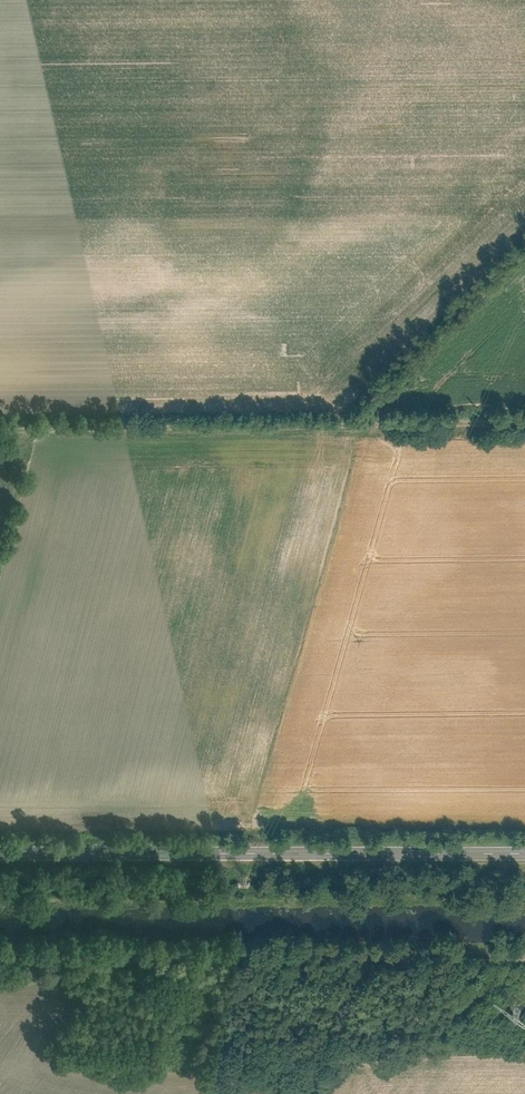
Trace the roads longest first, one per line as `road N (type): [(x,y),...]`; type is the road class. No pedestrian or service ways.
road 1 (track): [(524,417),(0,428)]
road 2 (tertiary): [(524,853),(0,851)]

